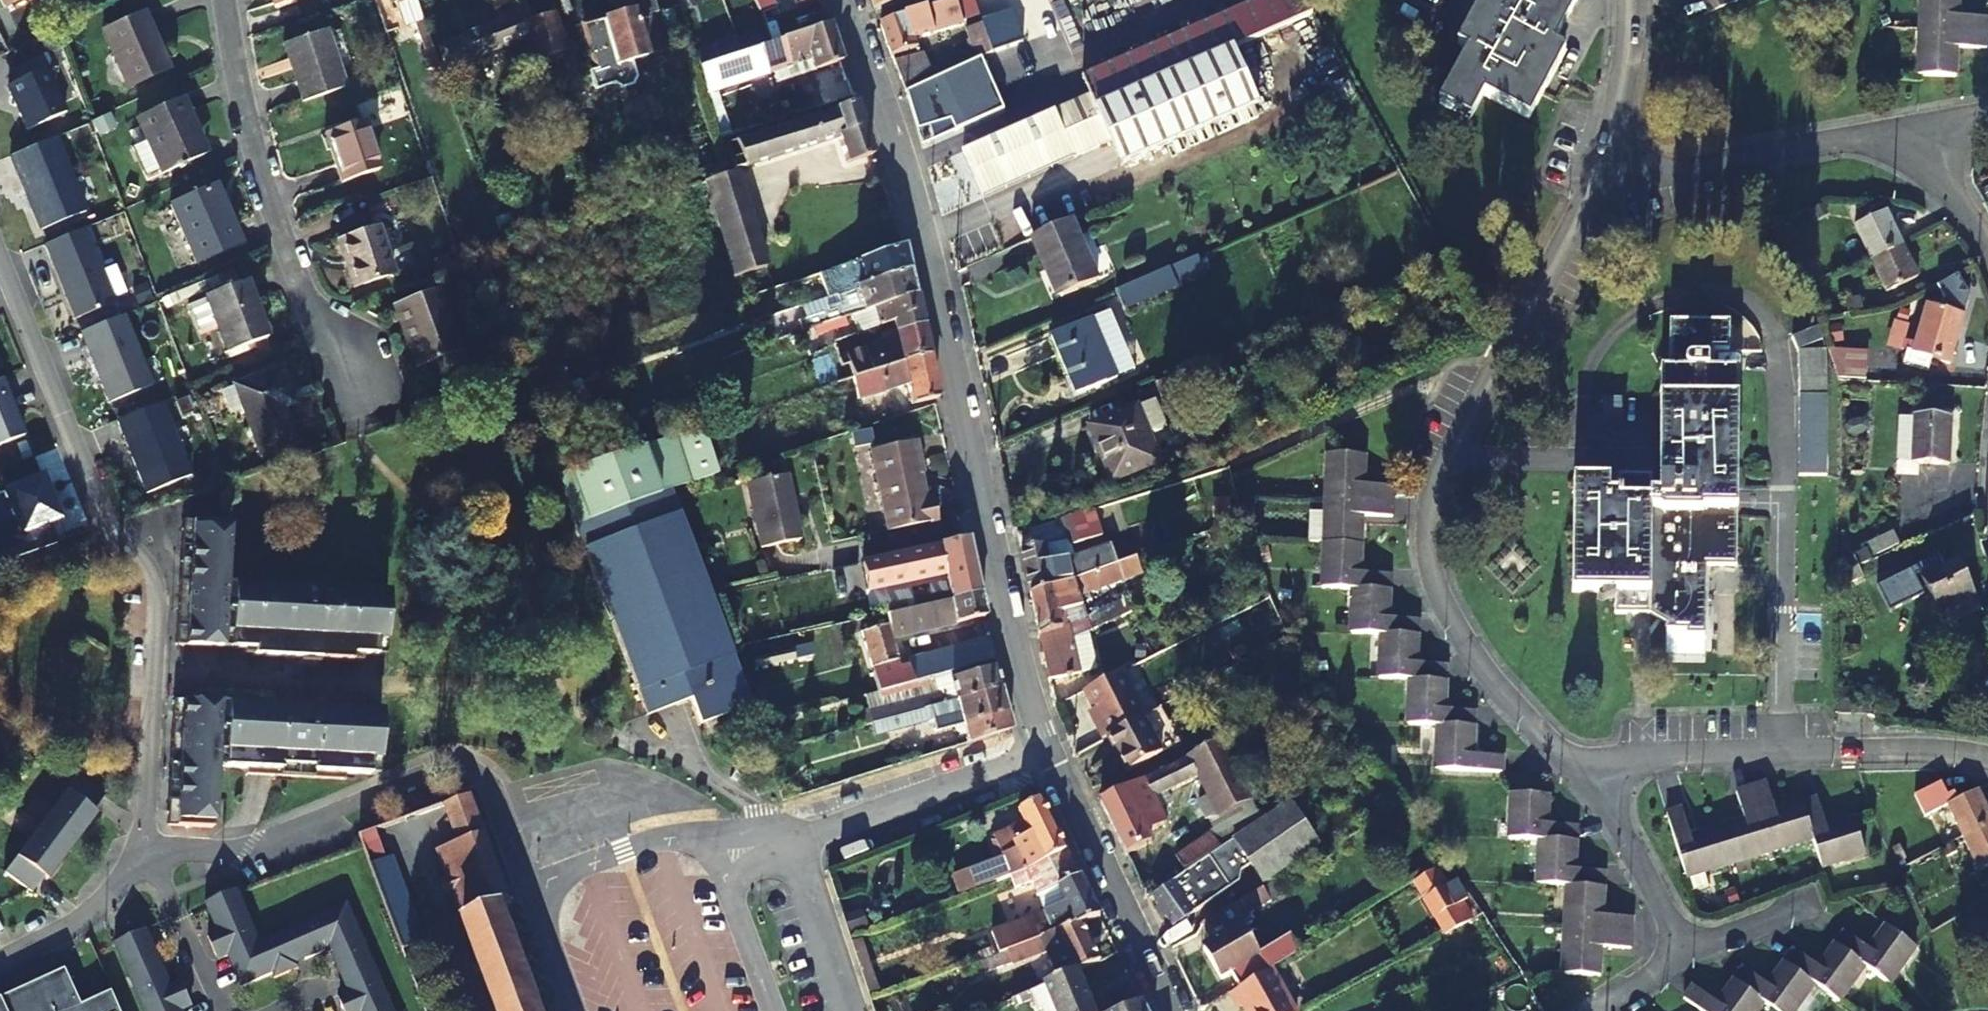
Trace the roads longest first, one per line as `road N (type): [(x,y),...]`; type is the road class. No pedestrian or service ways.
road 1 (residential): [(845,0),(922,223),(1048,756)]
road 2 (residential): [(1605,775),(1568,758),(1464,641),(1432,585),(1424,529),(1430,496),(1515,333),(1585,207),(1621,173)]
road 3 (residential): [(0,969),(126,898),(153,867),(163,614),(154,563),(107,529)]
road 4 (residential): [(225,0),(242,116),(351,418)]
road 5 (residential): [(1605,775),(1639,759),(1780,752),(1987,757)]
road 6 (residential): [(1621,173),(1862,137),(1924,142)]
road 7 (residential): [(0,250),(107,529)]
road 8 (residential): [(1172,1010),(1048,756)]
road 9 (residential): [(1048,756),(793,834)]
road 10 (residential): [(1679,936),(1600,792),(1605,775)]
road 11 (residential): [(1621,173),(1613,128),(1632,0)]
road 12 (residential): [(1679,936),(1716,941),(1809,901)]
road 13 (residential): [(1987,246),(1924,142)]

